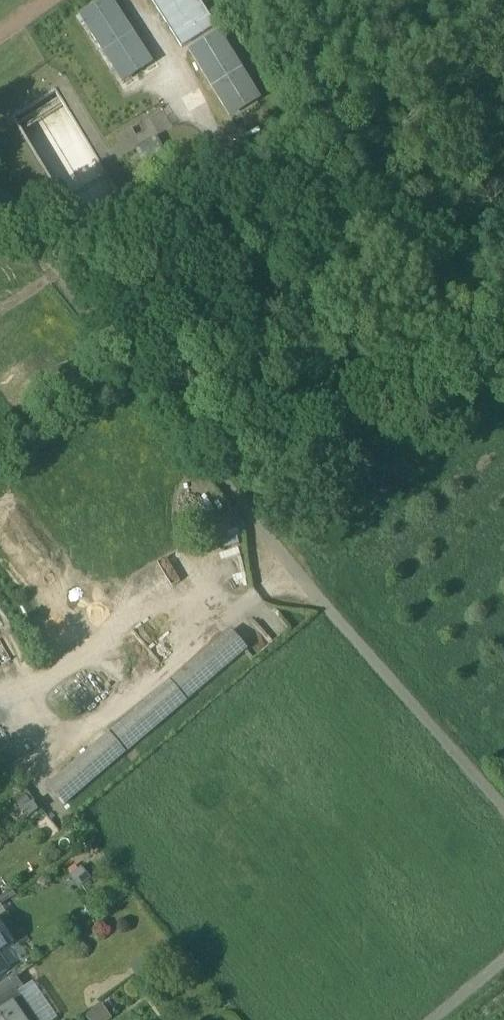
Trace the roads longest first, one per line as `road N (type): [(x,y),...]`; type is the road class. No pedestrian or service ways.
road 1 (unclassified): [(62,270),(103,337),(317,598),(503,811)]
road 2 (track): [(62,270),(308,131)]

